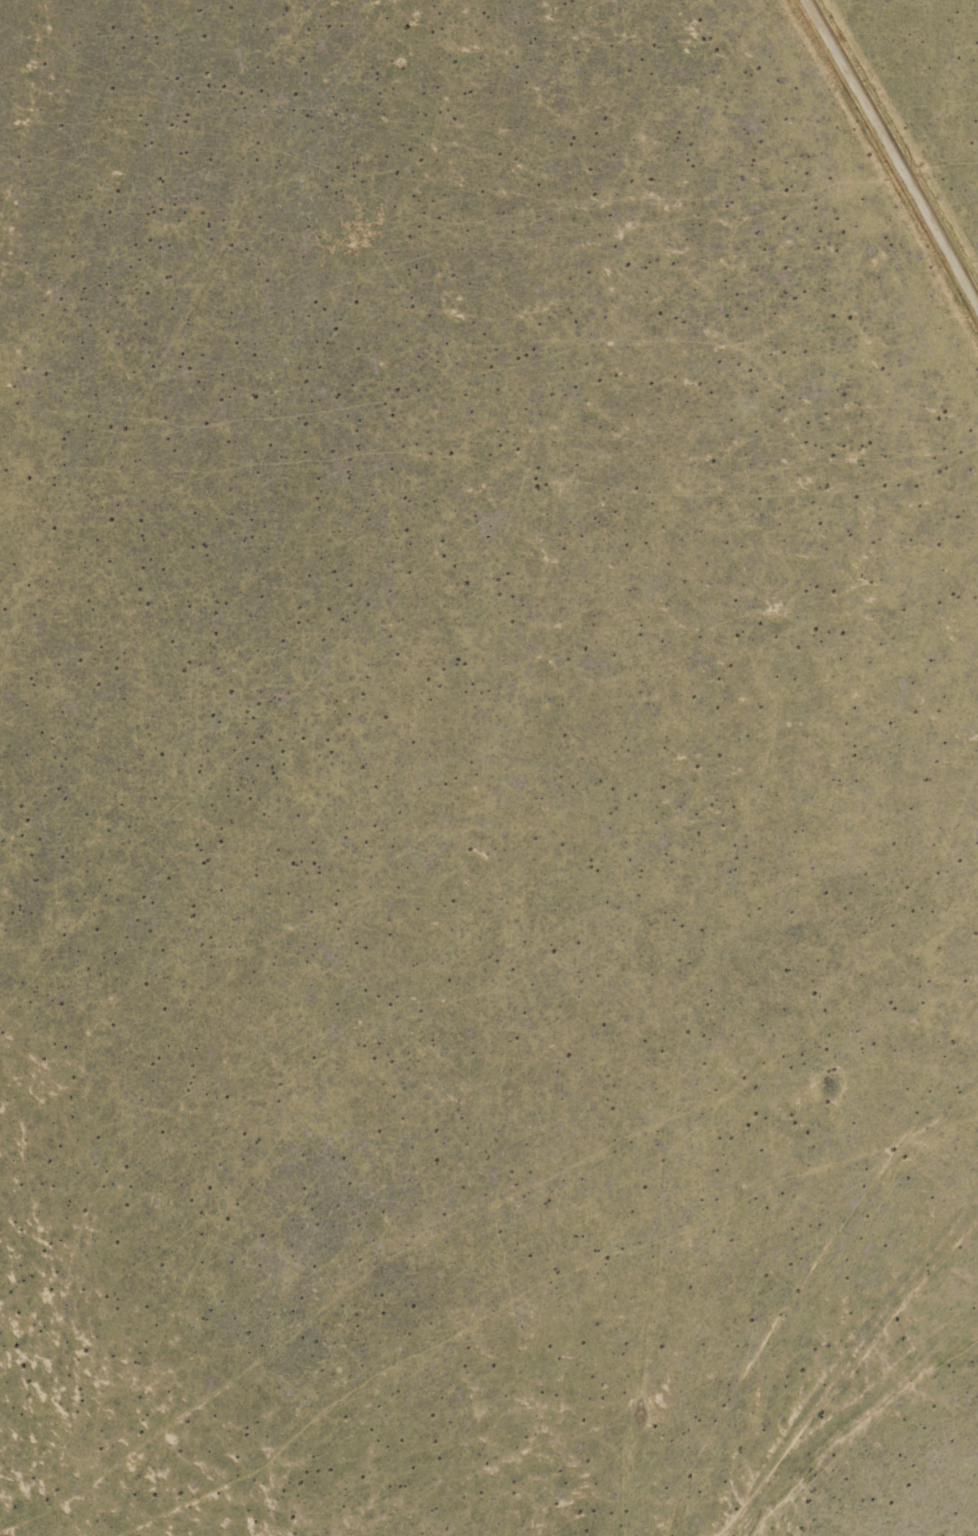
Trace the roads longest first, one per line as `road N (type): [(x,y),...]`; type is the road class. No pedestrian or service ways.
road 1 (residential): [(977,294),(811,0)]

